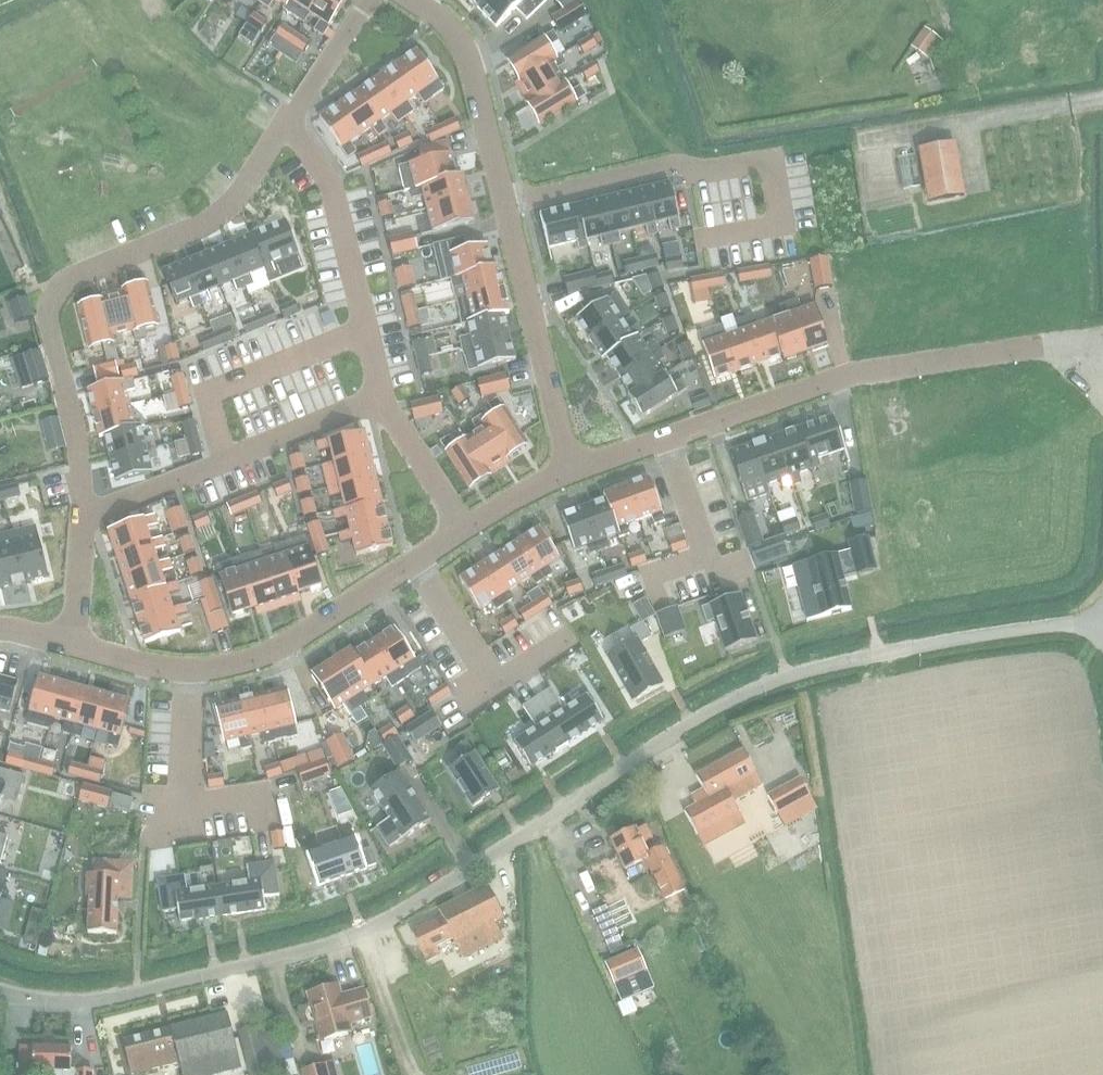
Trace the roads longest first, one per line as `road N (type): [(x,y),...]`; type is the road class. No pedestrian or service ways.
road 1 (residential): [(0,991),(91,1000),(320,949),(401,913),(684,725),(766,683),(959,639),(1102,621)]
road 2 (residential): [(569,472),(462,529),(294,638),(238,663),(156,666),(72,643)]
road 3 (residential): [(1102,337),(864,373),(569,472)]
road 4 (residential): [(84,511),(52,299),(86,271),(215,217),(286,120)]
road 5 (residential): [(412,0),(458,38),(475,78),(569,472)]
road 6 (residential): [(370,0),(286,120)]
road 7 (residential): [(84,511),(72,643)]

